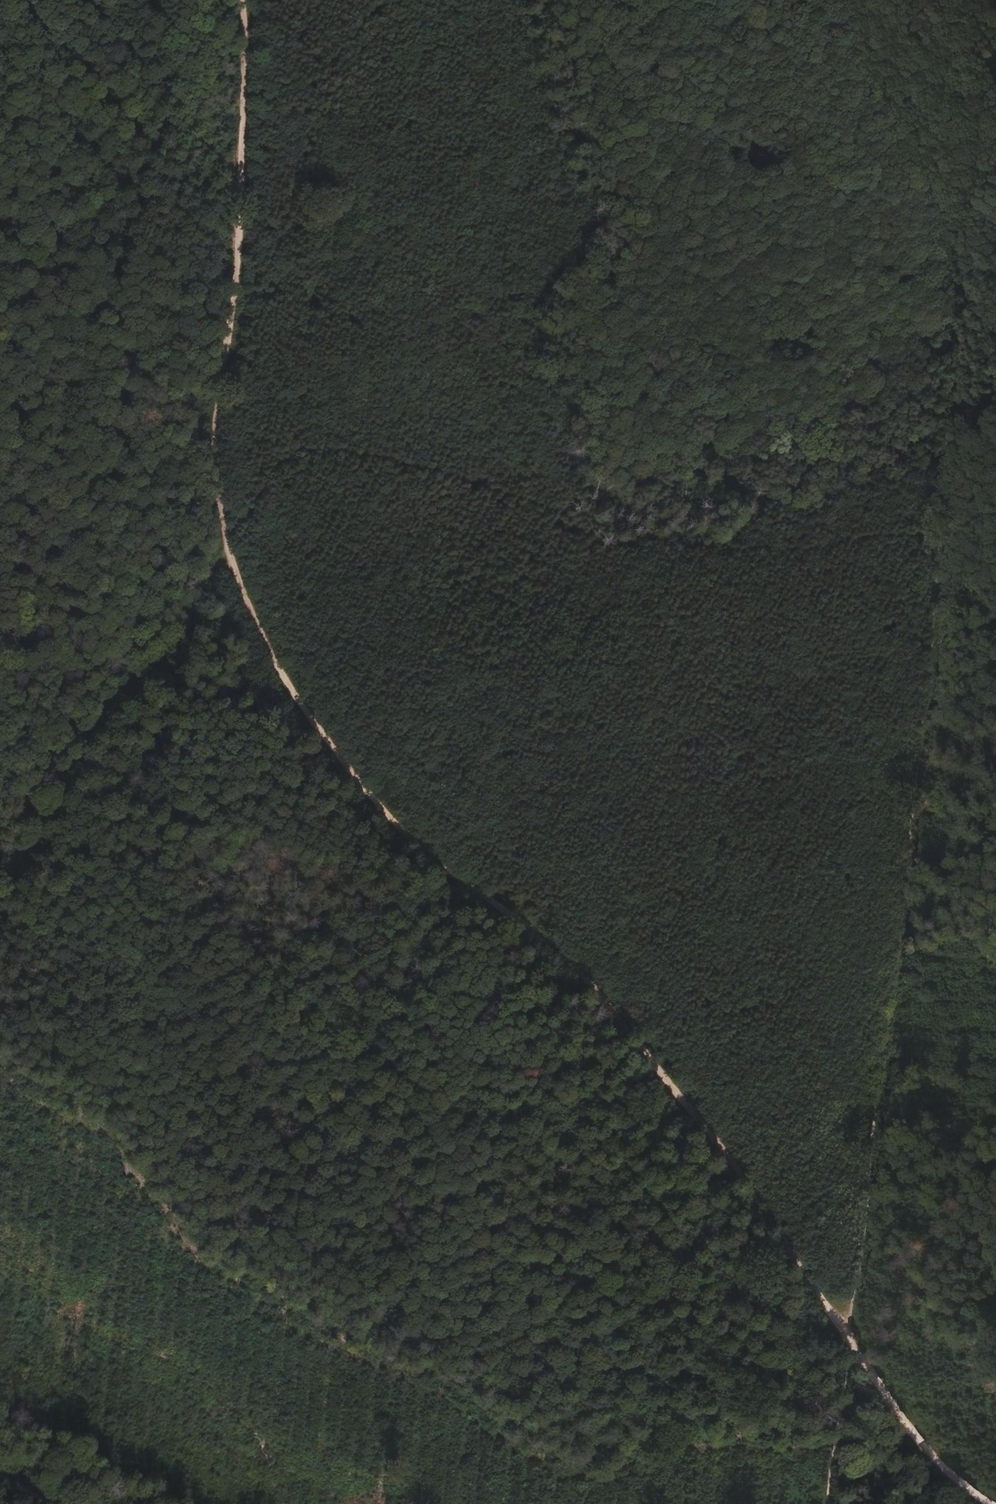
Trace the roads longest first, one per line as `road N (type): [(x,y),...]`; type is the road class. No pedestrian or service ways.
road 1 (track): [(233,558),(319,738),(423,852),(578,969),(747,1189),(841,1350)]
road 2 (track): [(243,0),(237,242),(216,439),(229,528)]
road 3 (track): [(841,1350),(946,1473),(990,1503)]
road 4 (track): [(867,0),(995,60)]

